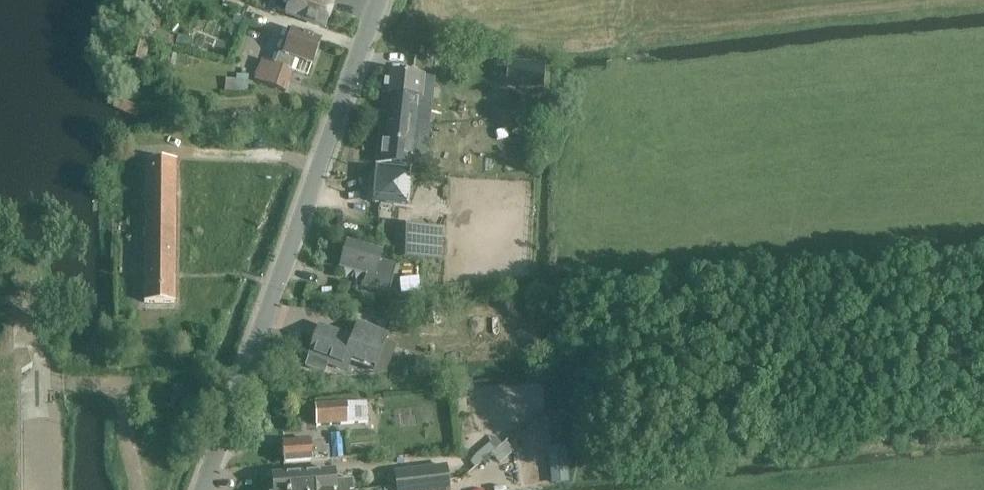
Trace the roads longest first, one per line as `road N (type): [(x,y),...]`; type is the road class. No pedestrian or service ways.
road 1 (tertiary): [(205,489),(377,0)]

